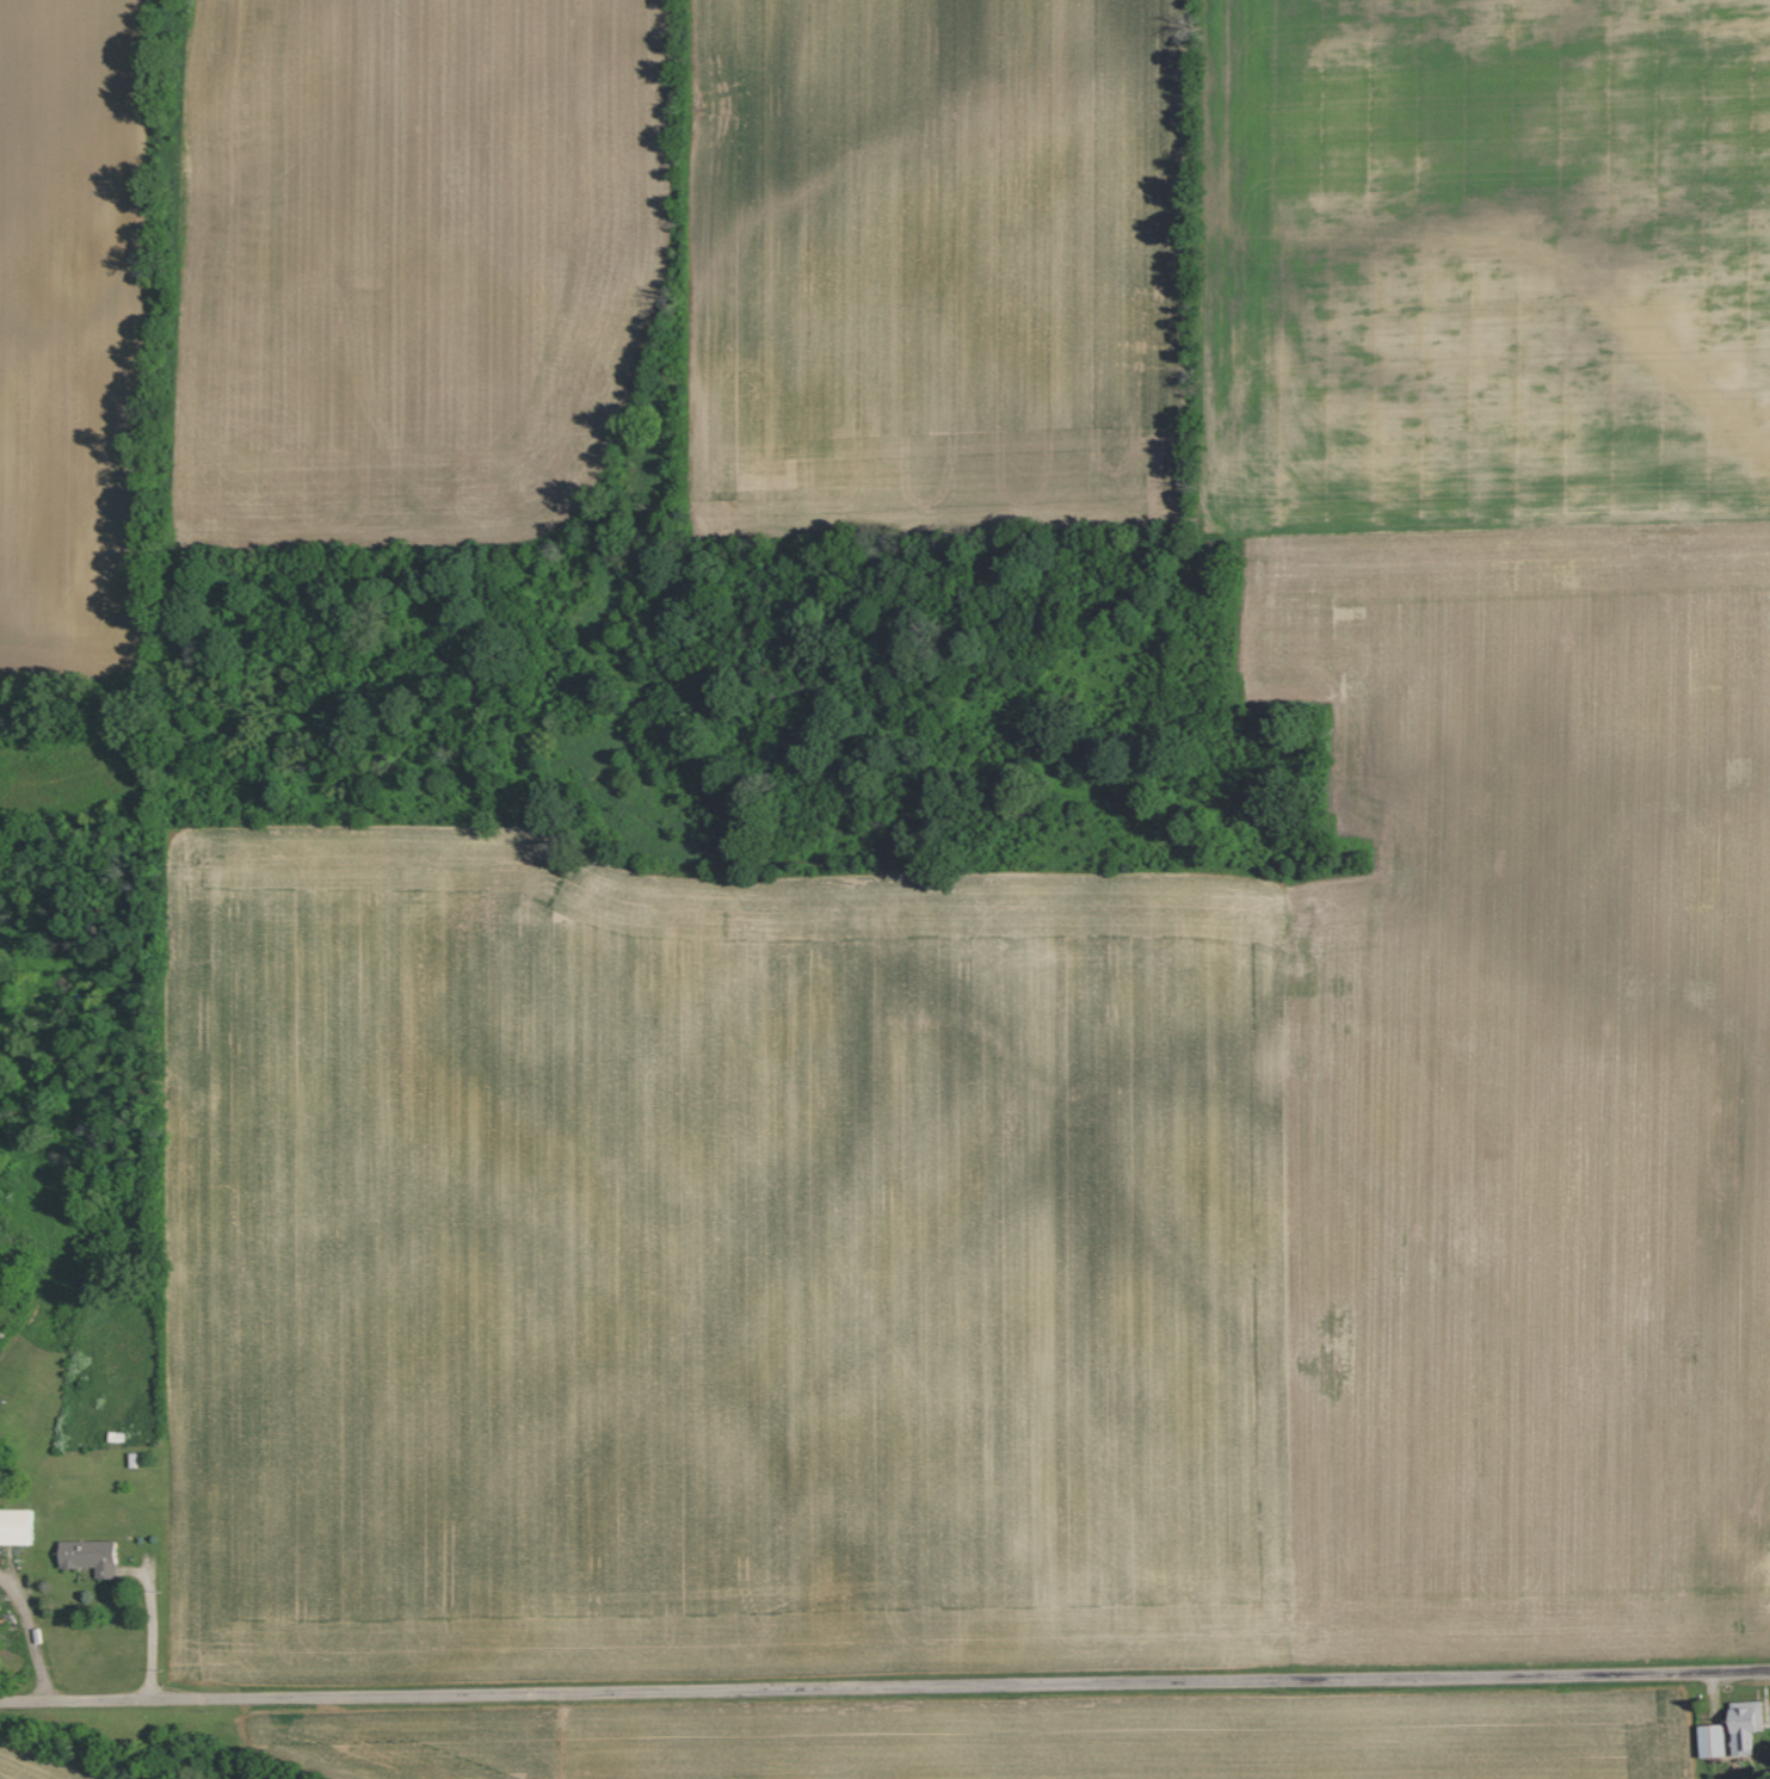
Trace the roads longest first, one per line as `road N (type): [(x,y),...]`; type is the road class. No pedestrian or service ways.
road 1 (residential): [(0,1700),(1769,1669)]

